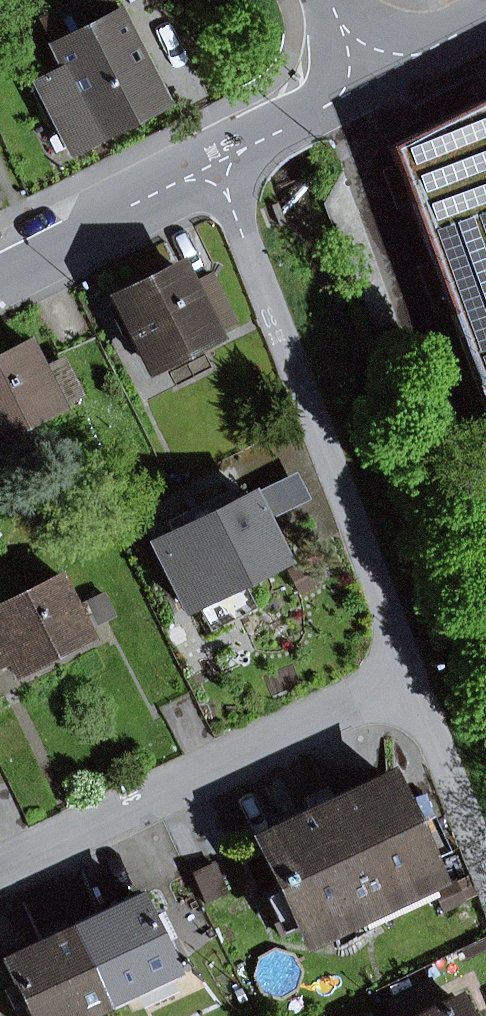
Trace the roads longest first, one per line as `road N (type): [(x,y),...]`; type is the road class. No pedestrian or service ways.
road 1 (residential): [(408,675),(217,165)]
road 2 (residential): [(408,675),(0,871)]
road 3 (residential): [(217,165),(0,272)]
road 4 (residential): [(485,874),(408,675)]
road 5 (residential): [(368,84),(217,165)]
road 6 (residential): [(485,24),(368,84)]

